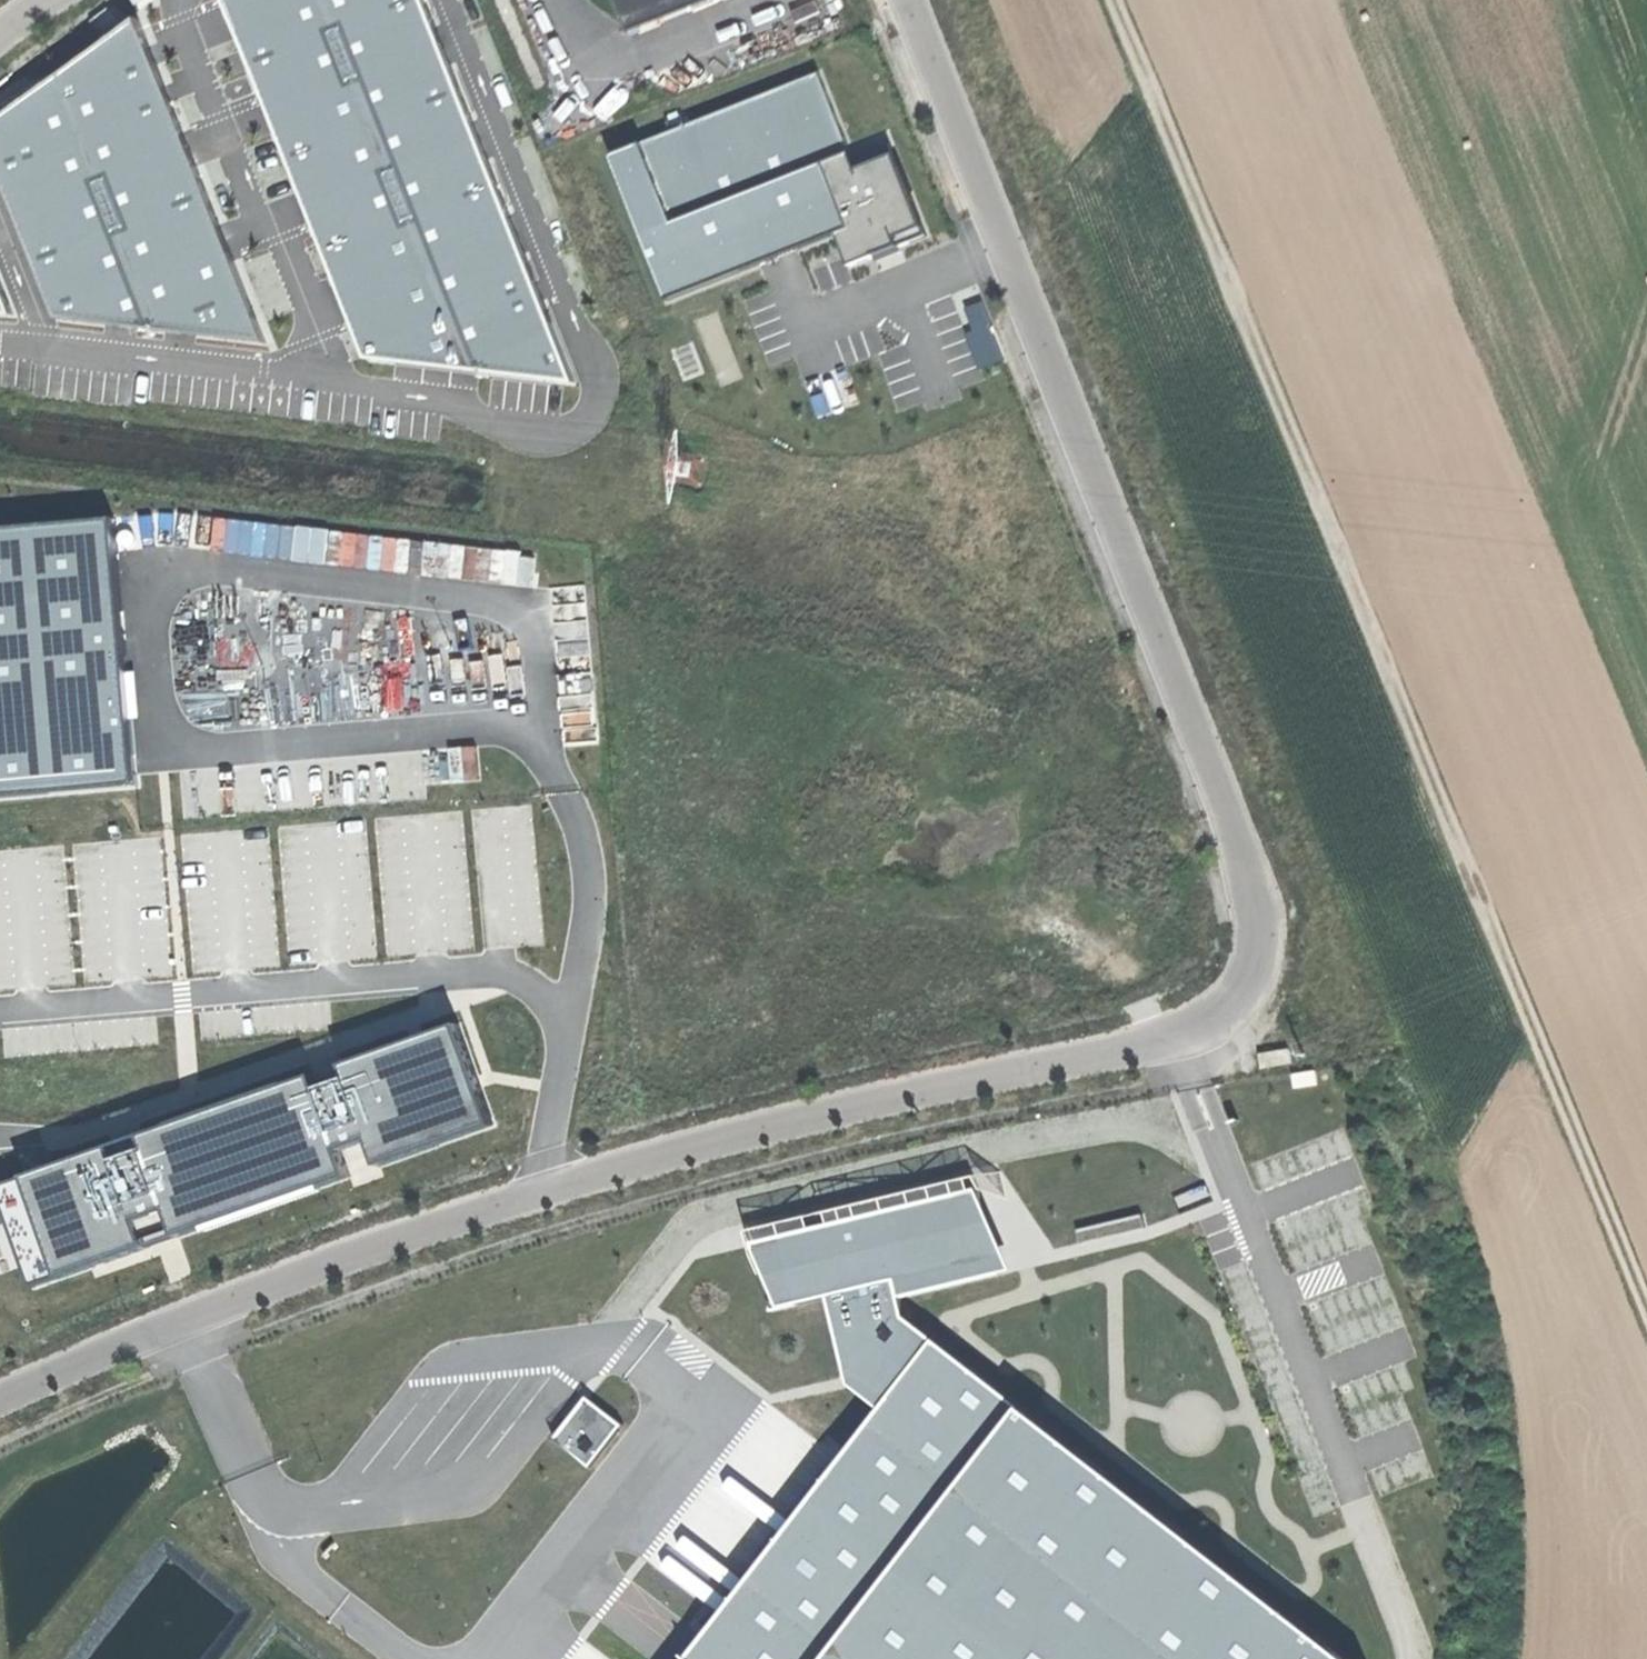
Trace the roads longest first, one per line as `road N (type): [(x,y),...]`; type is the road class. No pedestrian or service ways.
road 1 (unclassified): [(0,1404),(269,1287),(429,1230),(847,1109),(1174,1041),(1251,991),(1262,921),(1250,871),(908,0)]
road 2 (track): [(1114,0),(1646,1308)]

